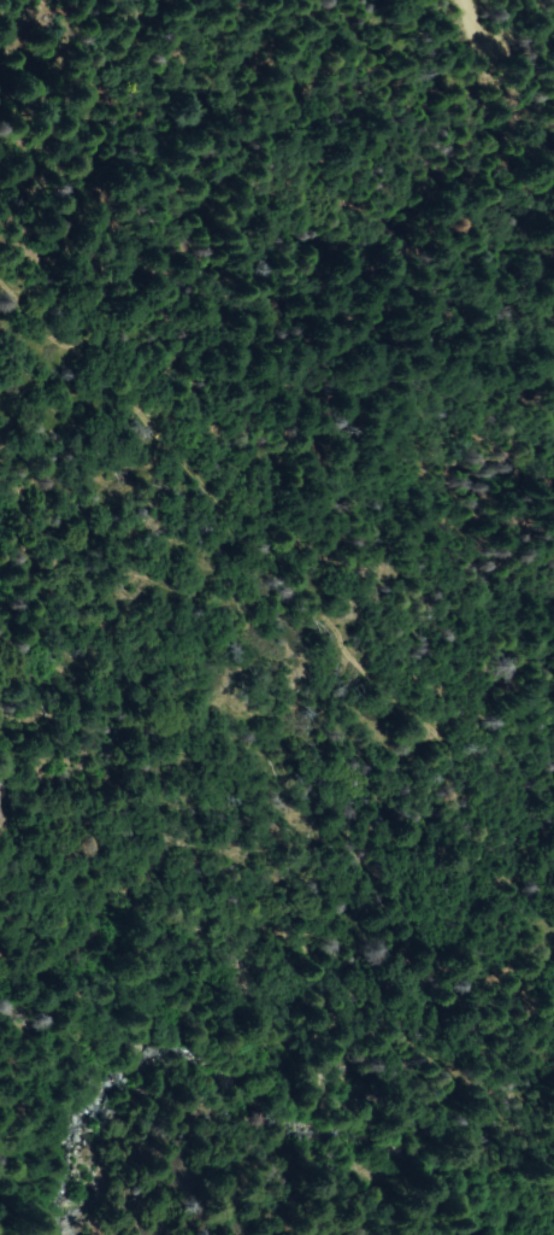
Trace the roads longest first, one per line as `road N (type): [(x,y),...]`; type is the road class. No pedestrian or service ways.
road 1 (residential): [(137,877),(285,978),(428,1048),(499,1071),(553,1071)]

